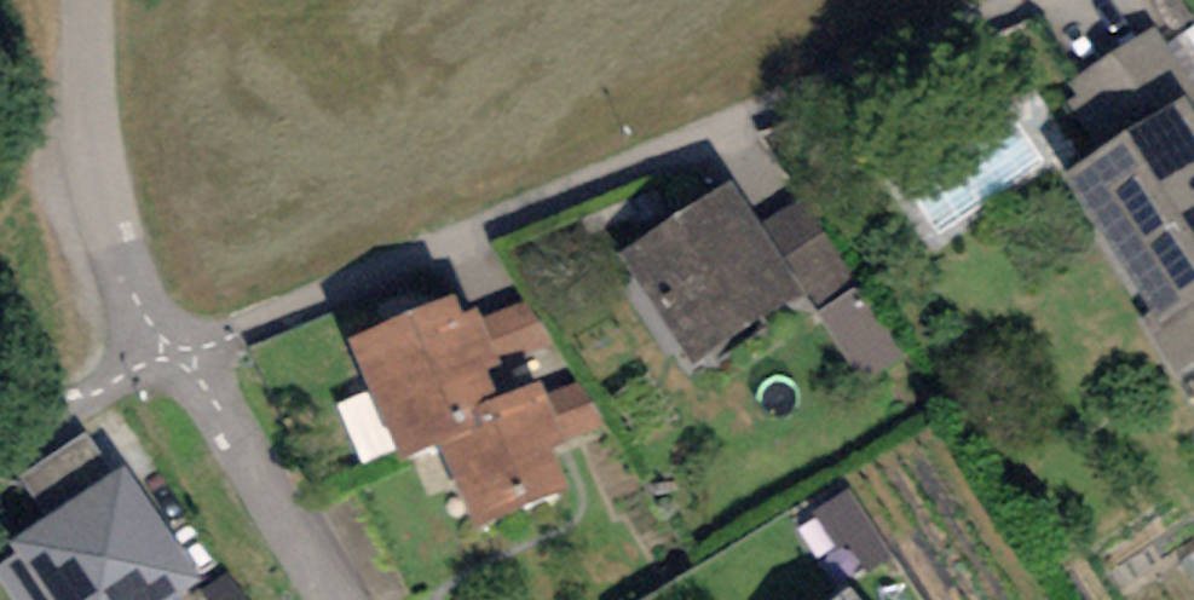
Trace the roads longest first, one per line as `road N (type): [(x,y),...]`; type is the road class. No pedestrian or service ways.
road 1 (residential): [(152,355),(1008,0)]
road 2 (residential): [(152,355),(106,214),(84,0)]
road 3 (residential): [(323,599),(152,355)]
road 4 (residential): [(0,425),(152,355)]

